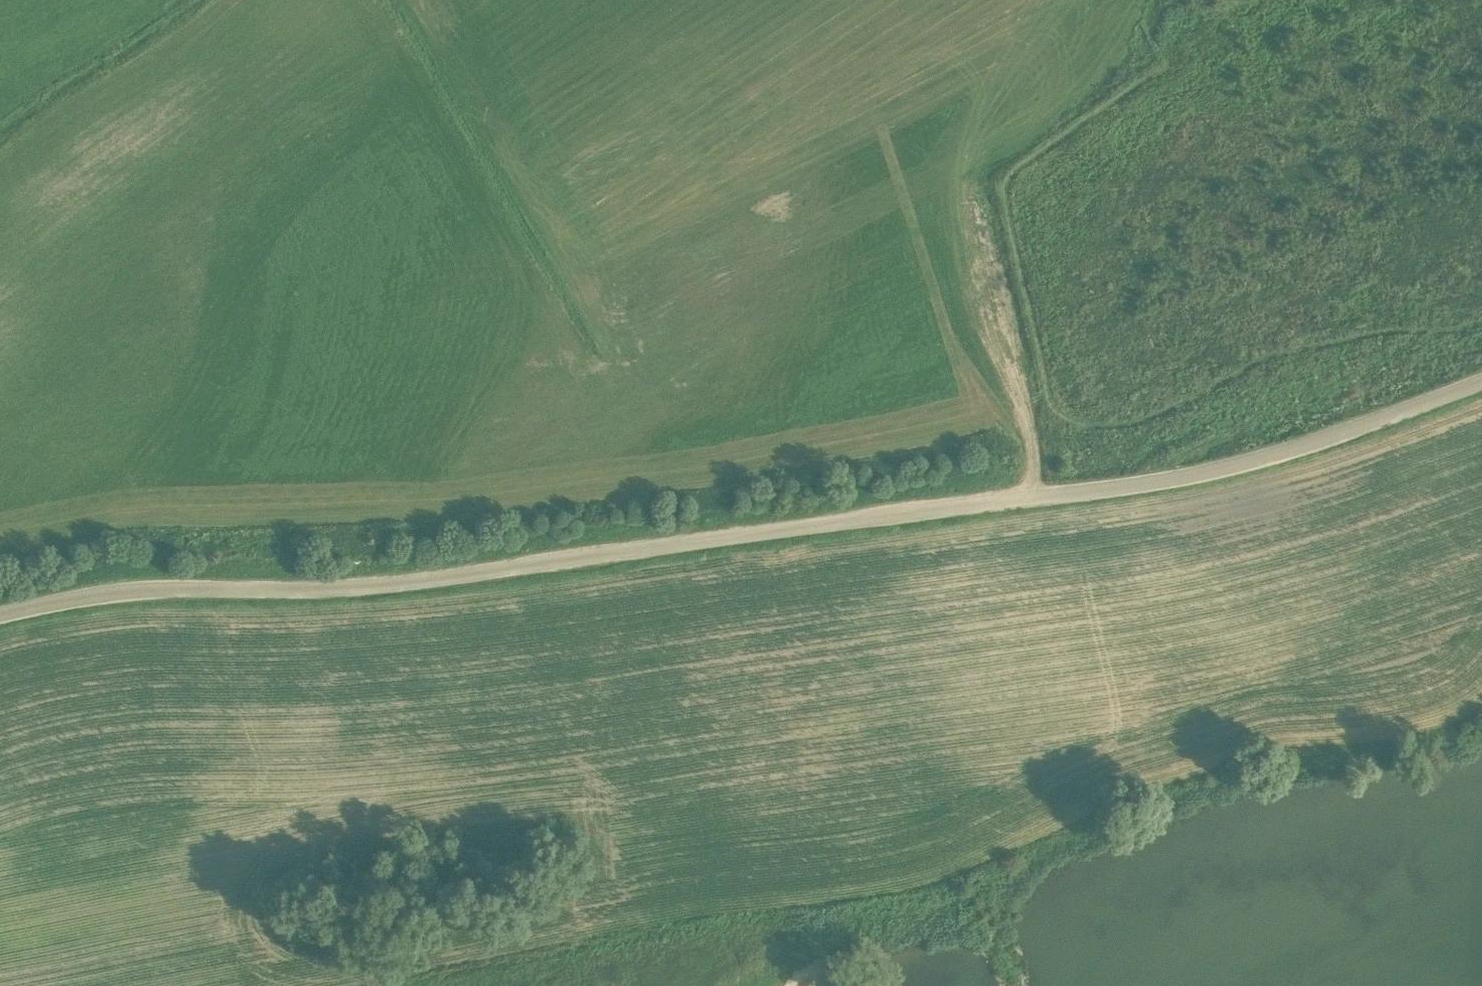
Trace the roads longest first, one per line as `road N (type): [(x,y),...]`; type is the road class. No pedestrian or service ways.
road 1 (unclassified): [(0,614),(149,589),(397,583),(1180,477),(1301,446),(1481,379)]

